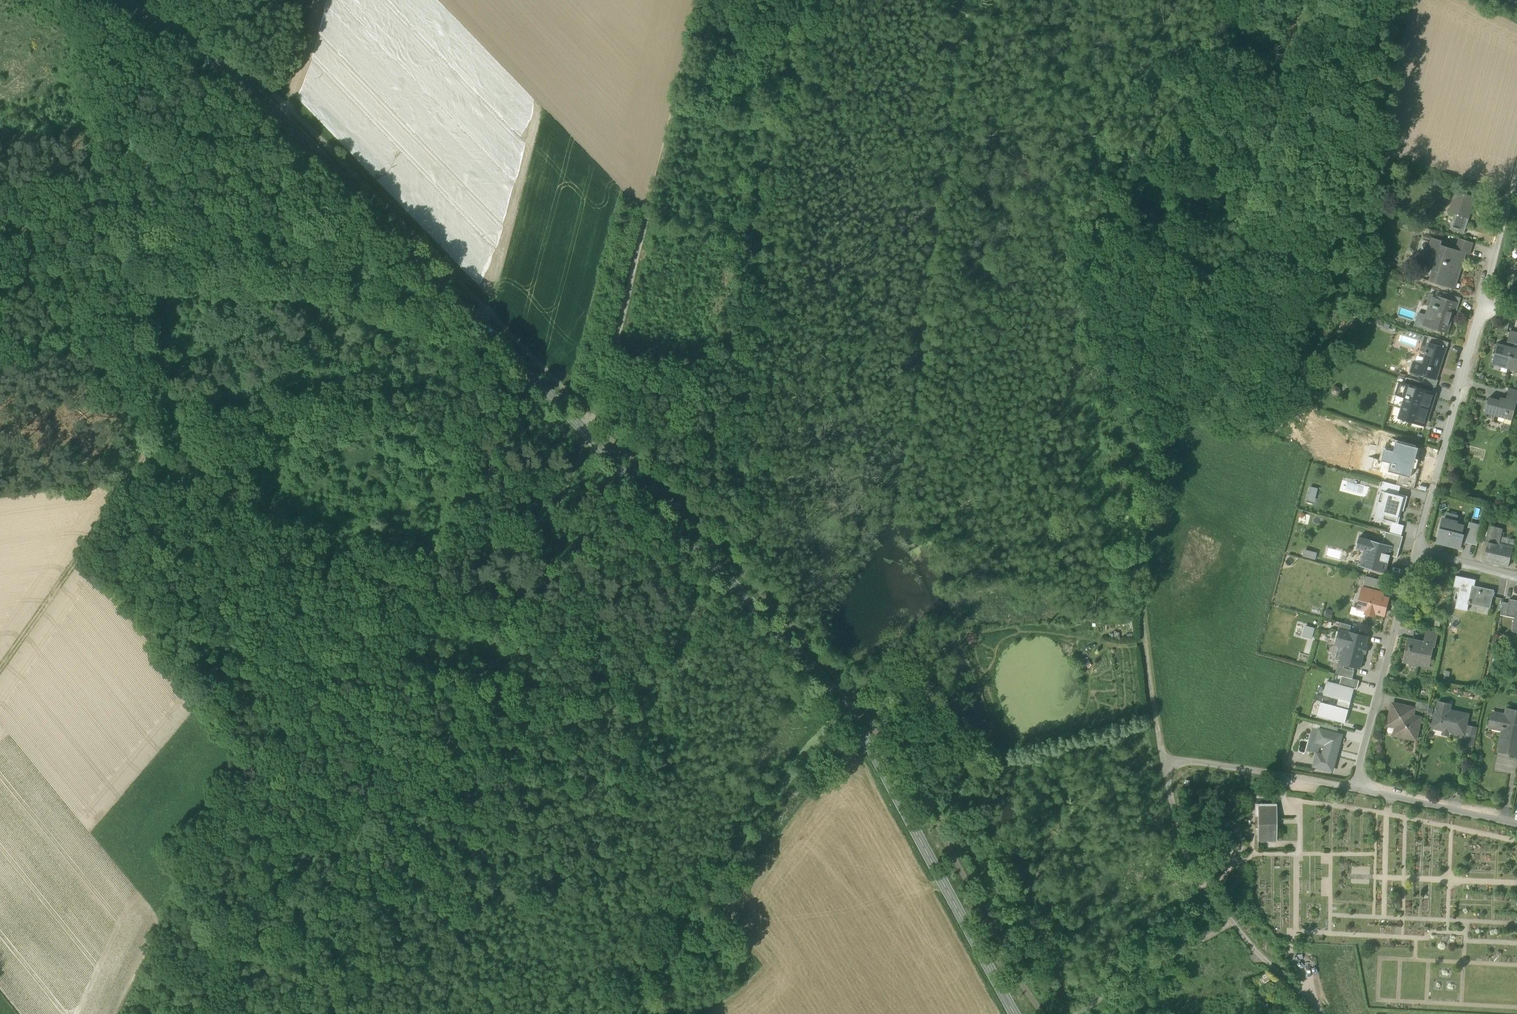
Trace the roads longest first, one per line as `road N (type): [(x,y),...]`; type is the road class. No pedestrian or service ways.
road 1 (tertiary): [(111,0),(191,46),(277,116),(831,686),(1016,1013)]
road 2 (track): [(1161,757),(1140,559),(1304,0)]
road 3 (track): [(0,666),(132,479),(149,429),(72,0)]
road 4 (track): [(589,435),(325,1013)]
road 5 (track): [(589,435),(700,0)]
road 6 (residential): [(1516,824),(1356,788),(1416,549)]
road 7 (residential): [(1416,549),(1481,308)]
road 8 (track): [(1161,757),(1356,788)]
road 9 (track): [(1232,922),(1190,866),(1161,757)]
road 10 (track): [(1316,1008),(1232,922)]

